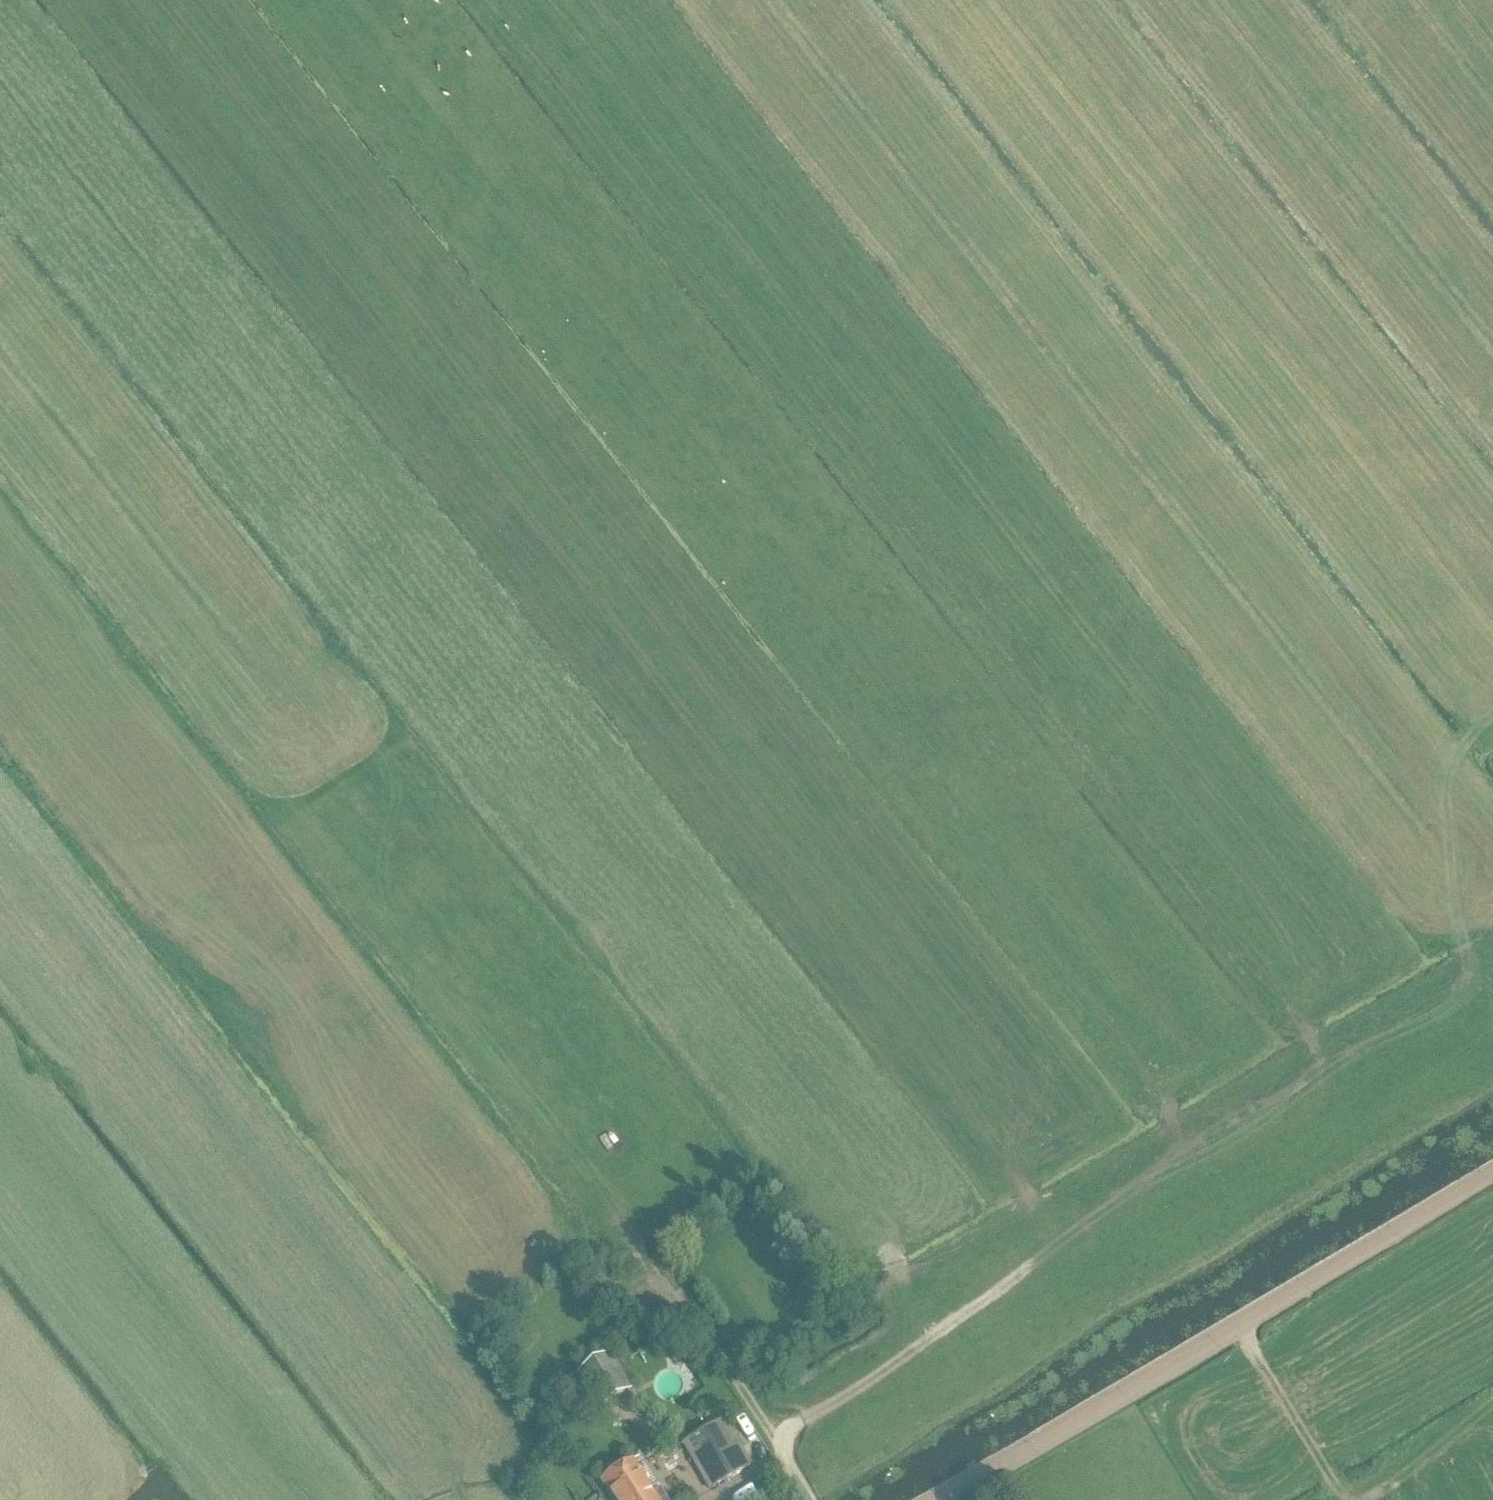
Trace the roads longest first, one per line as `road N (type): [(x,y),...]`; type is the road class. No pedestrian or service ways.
road 1 (track): [(774,1440),(1470,980),(1457,908)]
road 2 (tertiary): [(938,1499),(1492,1177)]
road 3 (track): [(1241,1324),(1328,1474),(1357,1499),(1383,1492),(1492,1408)]
road 4 (track): [(628,1218),(664,1296),(595,1283),(569,1245)]

